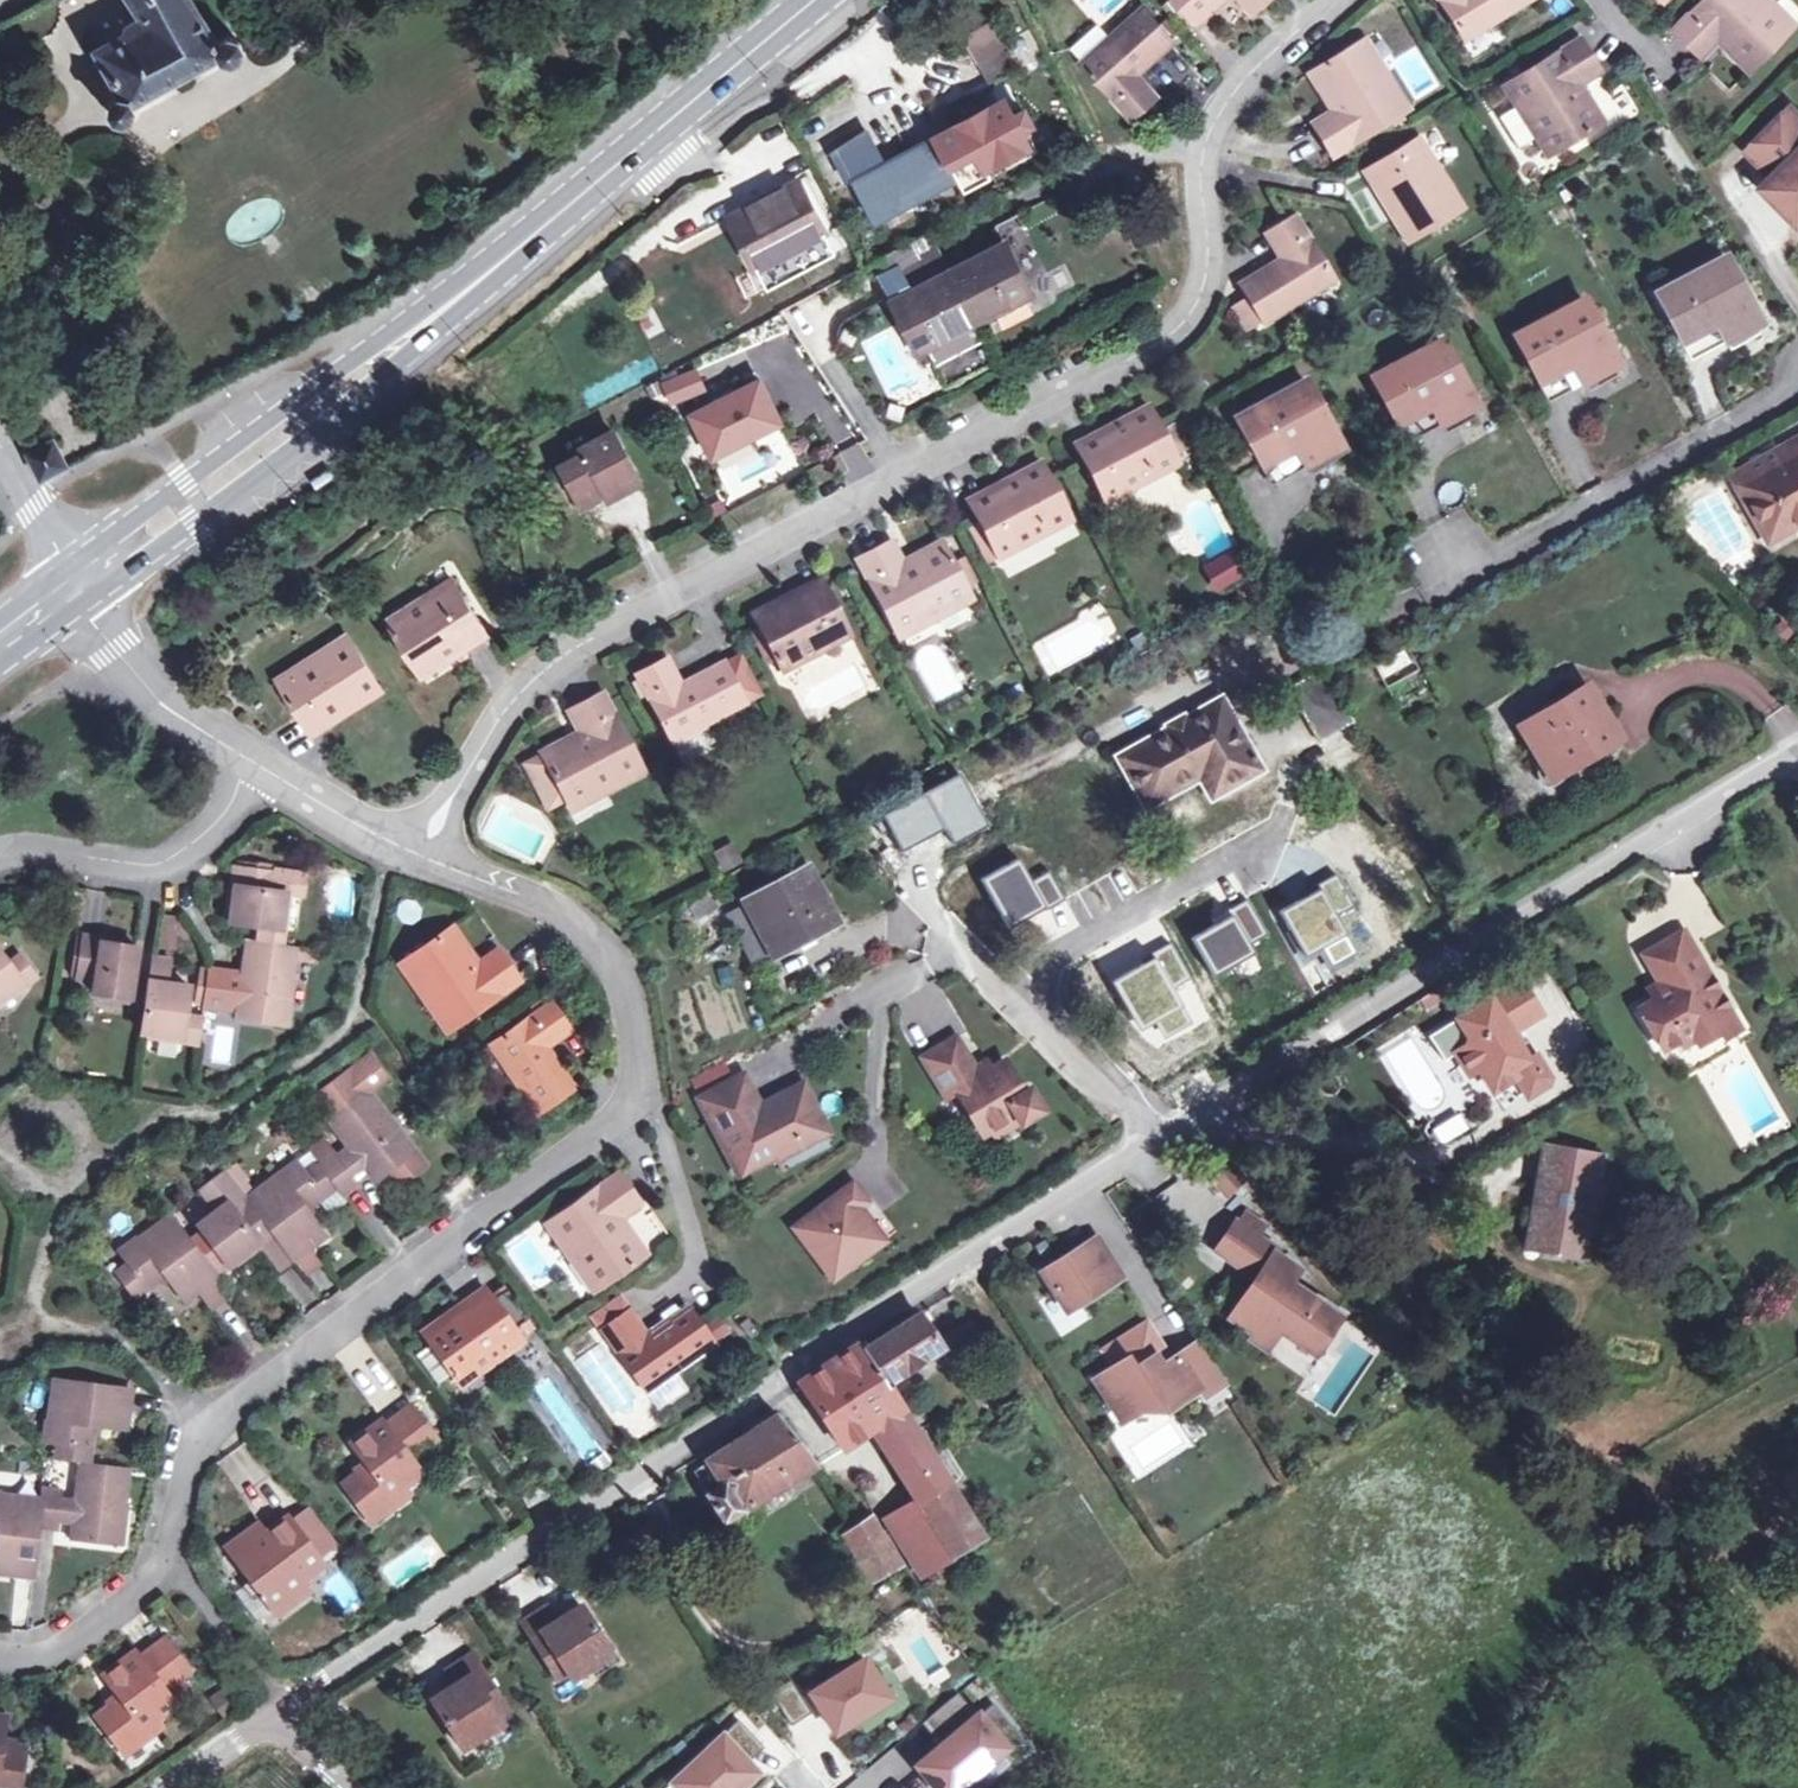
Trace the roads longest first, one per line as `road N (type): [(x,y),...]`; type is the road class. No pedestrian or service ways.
road 1 (residential): [(1331,0),(1255,66),(1208,129),(1199,191),(1206,259),(1200,289),(1168,336),(532,671),(417,856)]
road 2 (residential): [(0,1655),(59,1657),(155,1580),(191,1425),(634,1104),(618,969),(601,942),(568,918),(417,856)]
road 3 (residential): [(1155,1141),(281,1702)]
road 4 (residential): [(1797,746),(1155,1141)]
road 5 (primary): [(81,605),(287,456),(526,240)]
road 6 (primary): [(526,240),(65,574)]
road 7 (residential): [(1456,577),(1797,384)]
road 8 (residential): [(1155,1141),(943,942),(872,999)]
road 9 (primary): [(526,240),(818,0)]
road 10 (residential): [(253,759),(227,805),(156,862),(0,859)]
road 11 (residential): [(417,856),(253,759)]
road 12 (residential): [(166,1787),(281,1702)]
road 13 (residential): [(65,574),(0,450)]
road 14 (residential): [(81,605),(164,712)]

